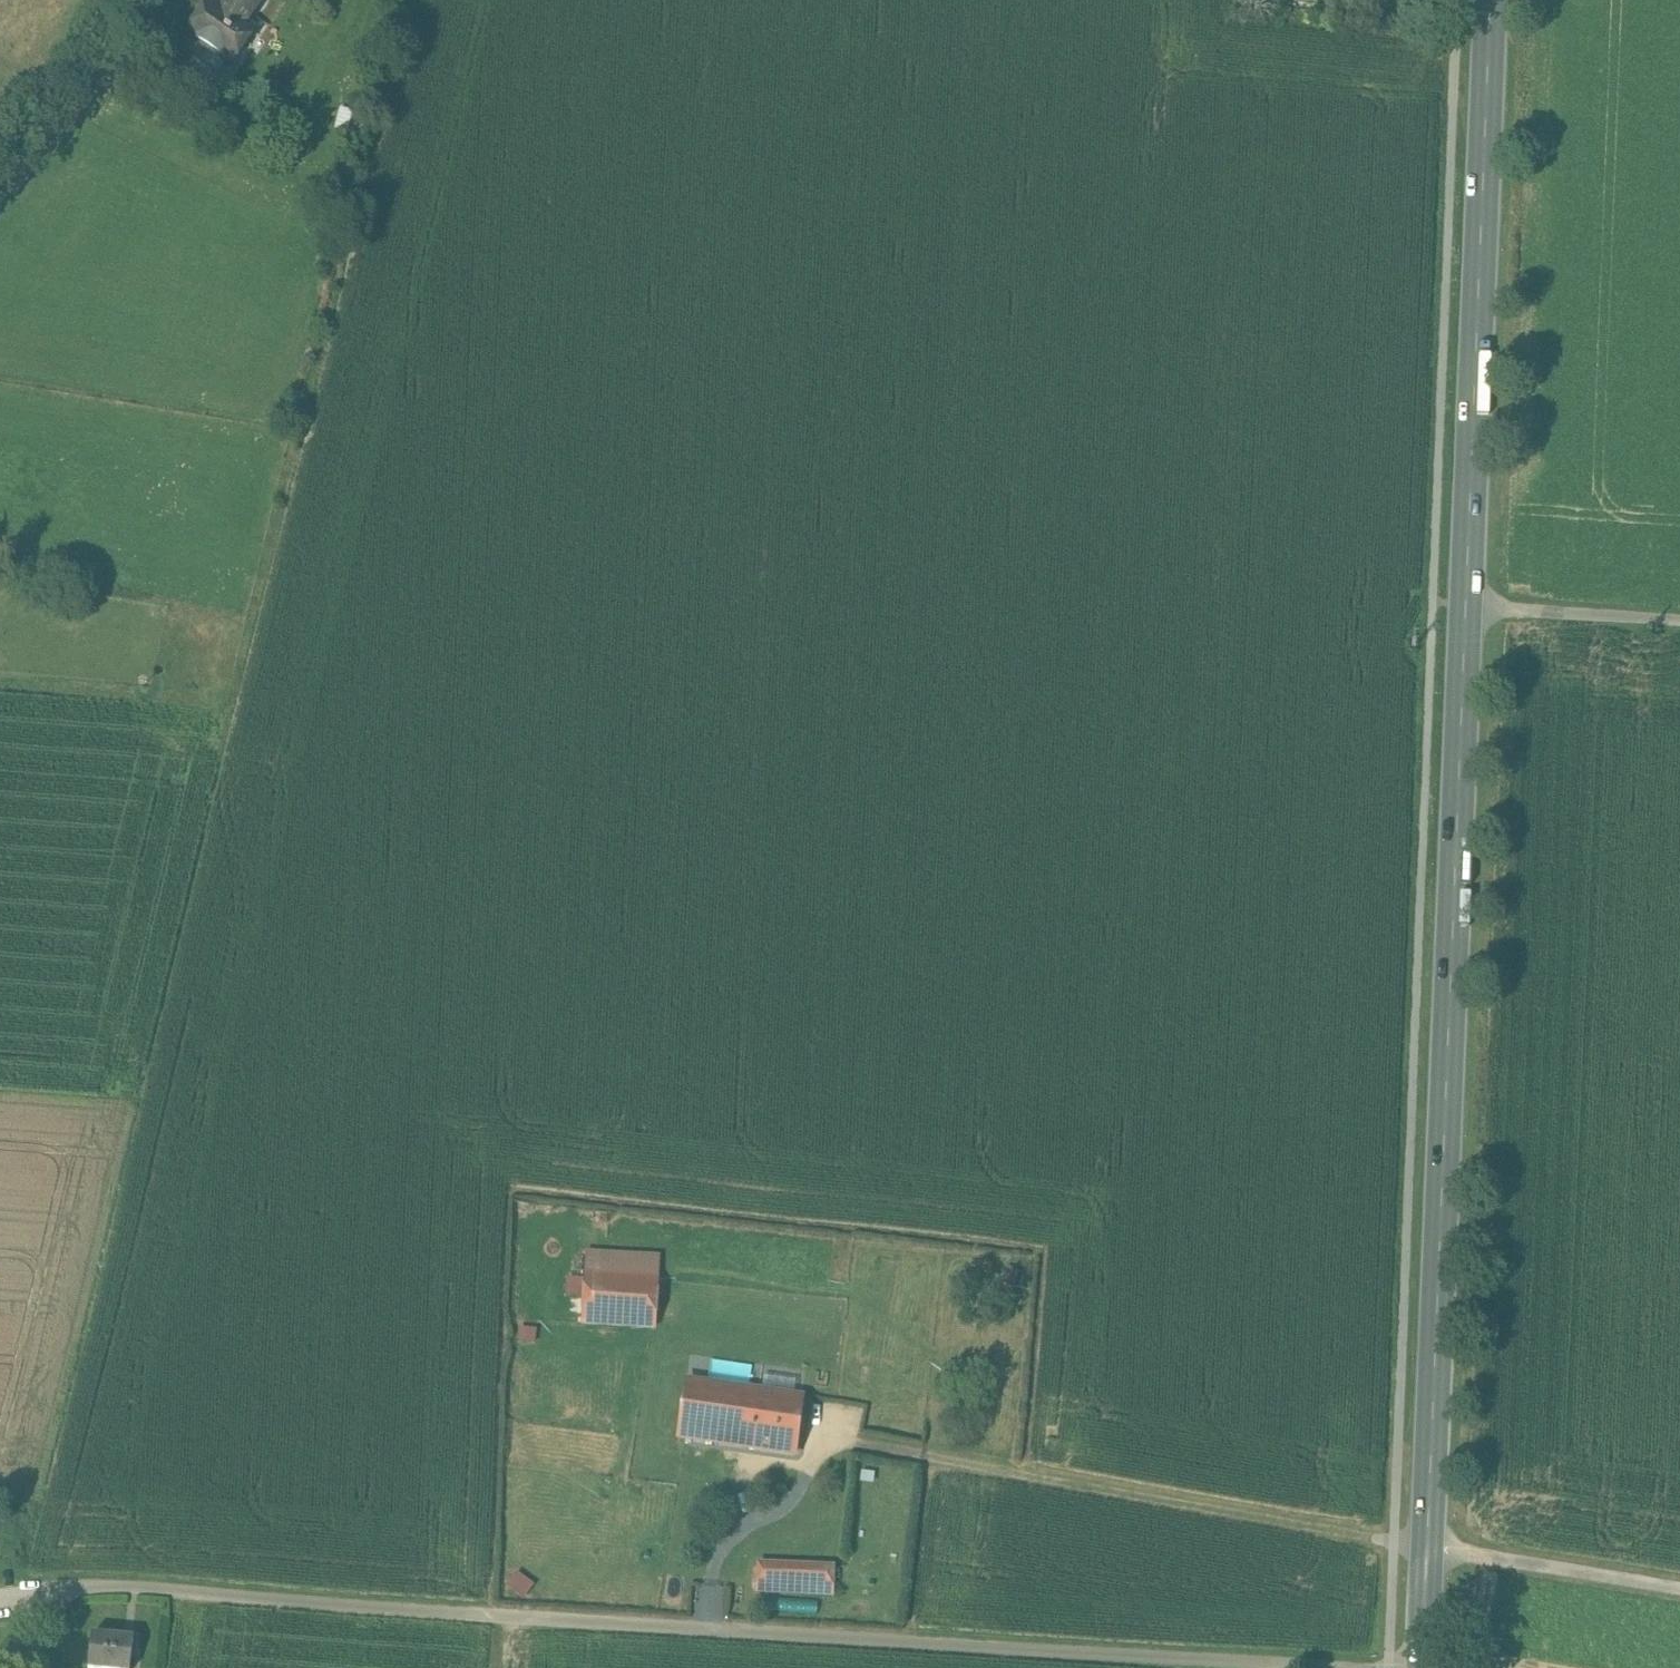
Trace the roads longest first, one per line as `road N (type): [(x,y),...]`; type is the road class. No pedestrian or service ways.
road 1 (primary): [(1421,1667),(1491,0)]
road 2 (track): [(833,1442),(1395,1542)]
road 3 (unclassified): [(0,197),(174,0)]

